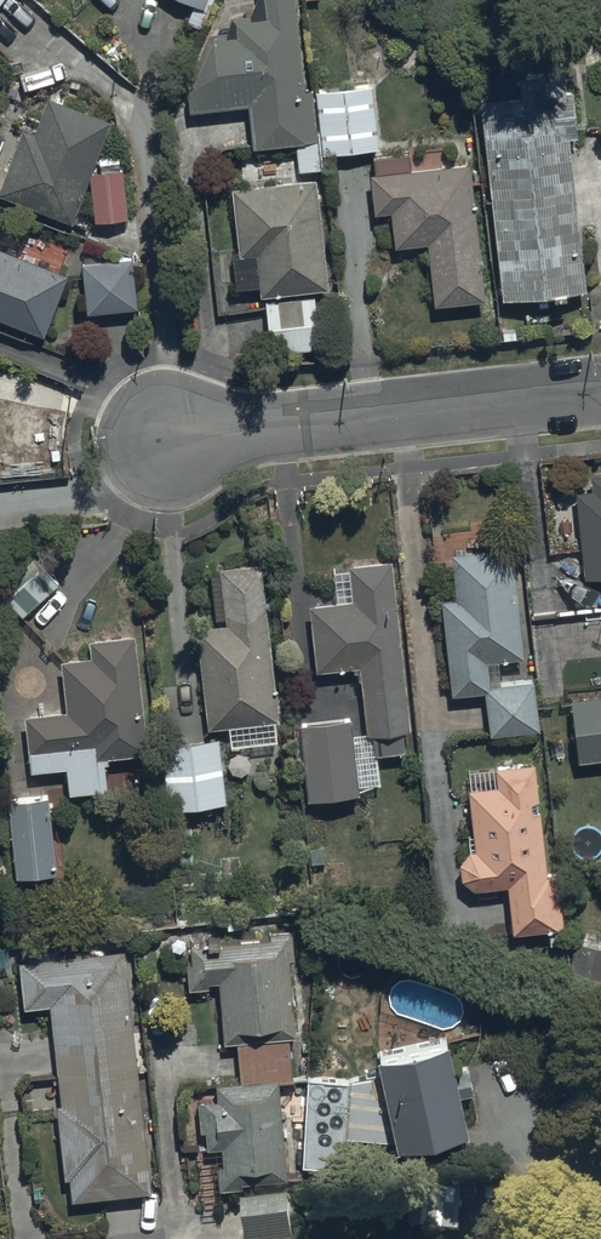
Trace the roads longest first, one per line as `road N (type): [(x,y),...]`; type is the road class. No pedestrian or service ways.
road 1 (residential): [(600,395),(153,441)]

